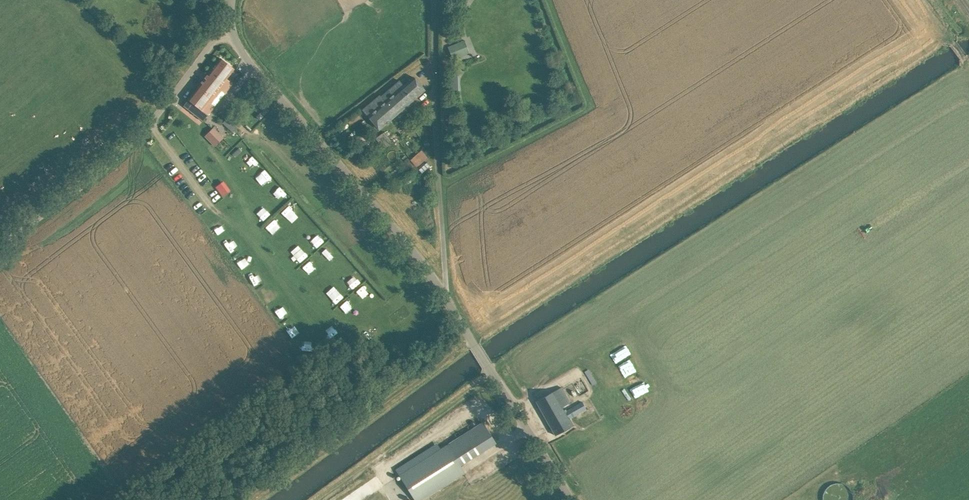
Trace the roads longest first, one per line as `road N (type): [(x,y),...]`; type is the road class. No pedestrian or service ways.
road 1 (unclassified): [(446,298),(226,27)]
road 2 (unclassified): [(0,237),(96,168),(158,110),(226,27)]
road 3 (unclassified): [(446,298),(433,0)]
road 4 (track): [(250,499),(476,339)]
road 5 (unclassified): [(574,499),(446,298)]
road 6 (track): [(318,499),(494,369)]

